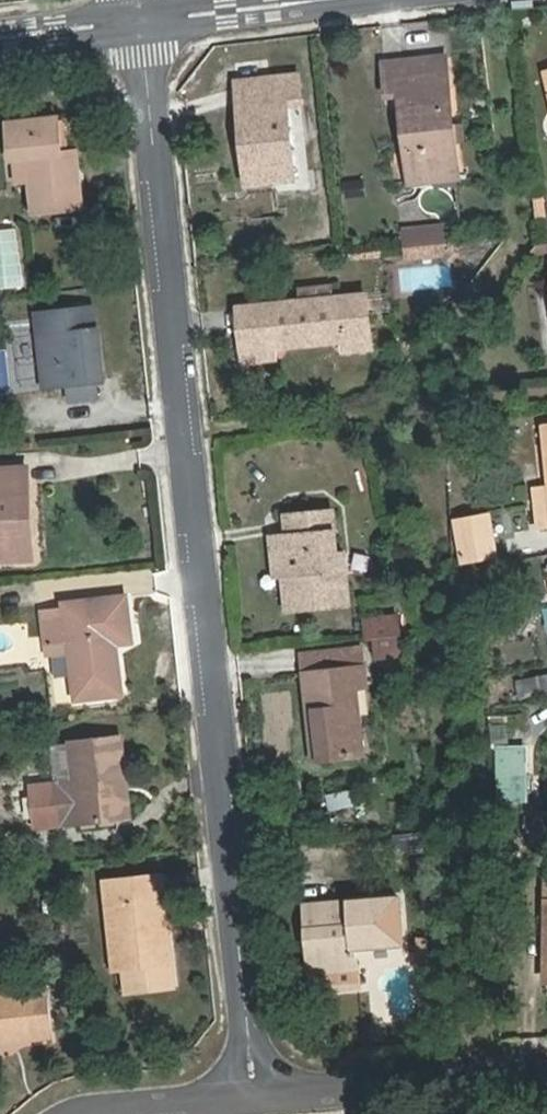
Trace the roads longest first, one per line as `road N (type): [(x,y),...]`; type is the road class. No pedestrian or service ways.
road 1 (residential): [(253,1100),(140,22)]
road 2 (residential): [(546,1080),(253,1100)]
road 3 (residential): [(331,0),(140,22)]
road 4 (residential): [(253,1100),(80,1113)]
road 5 (residential): [(140,22),(0,38)]

